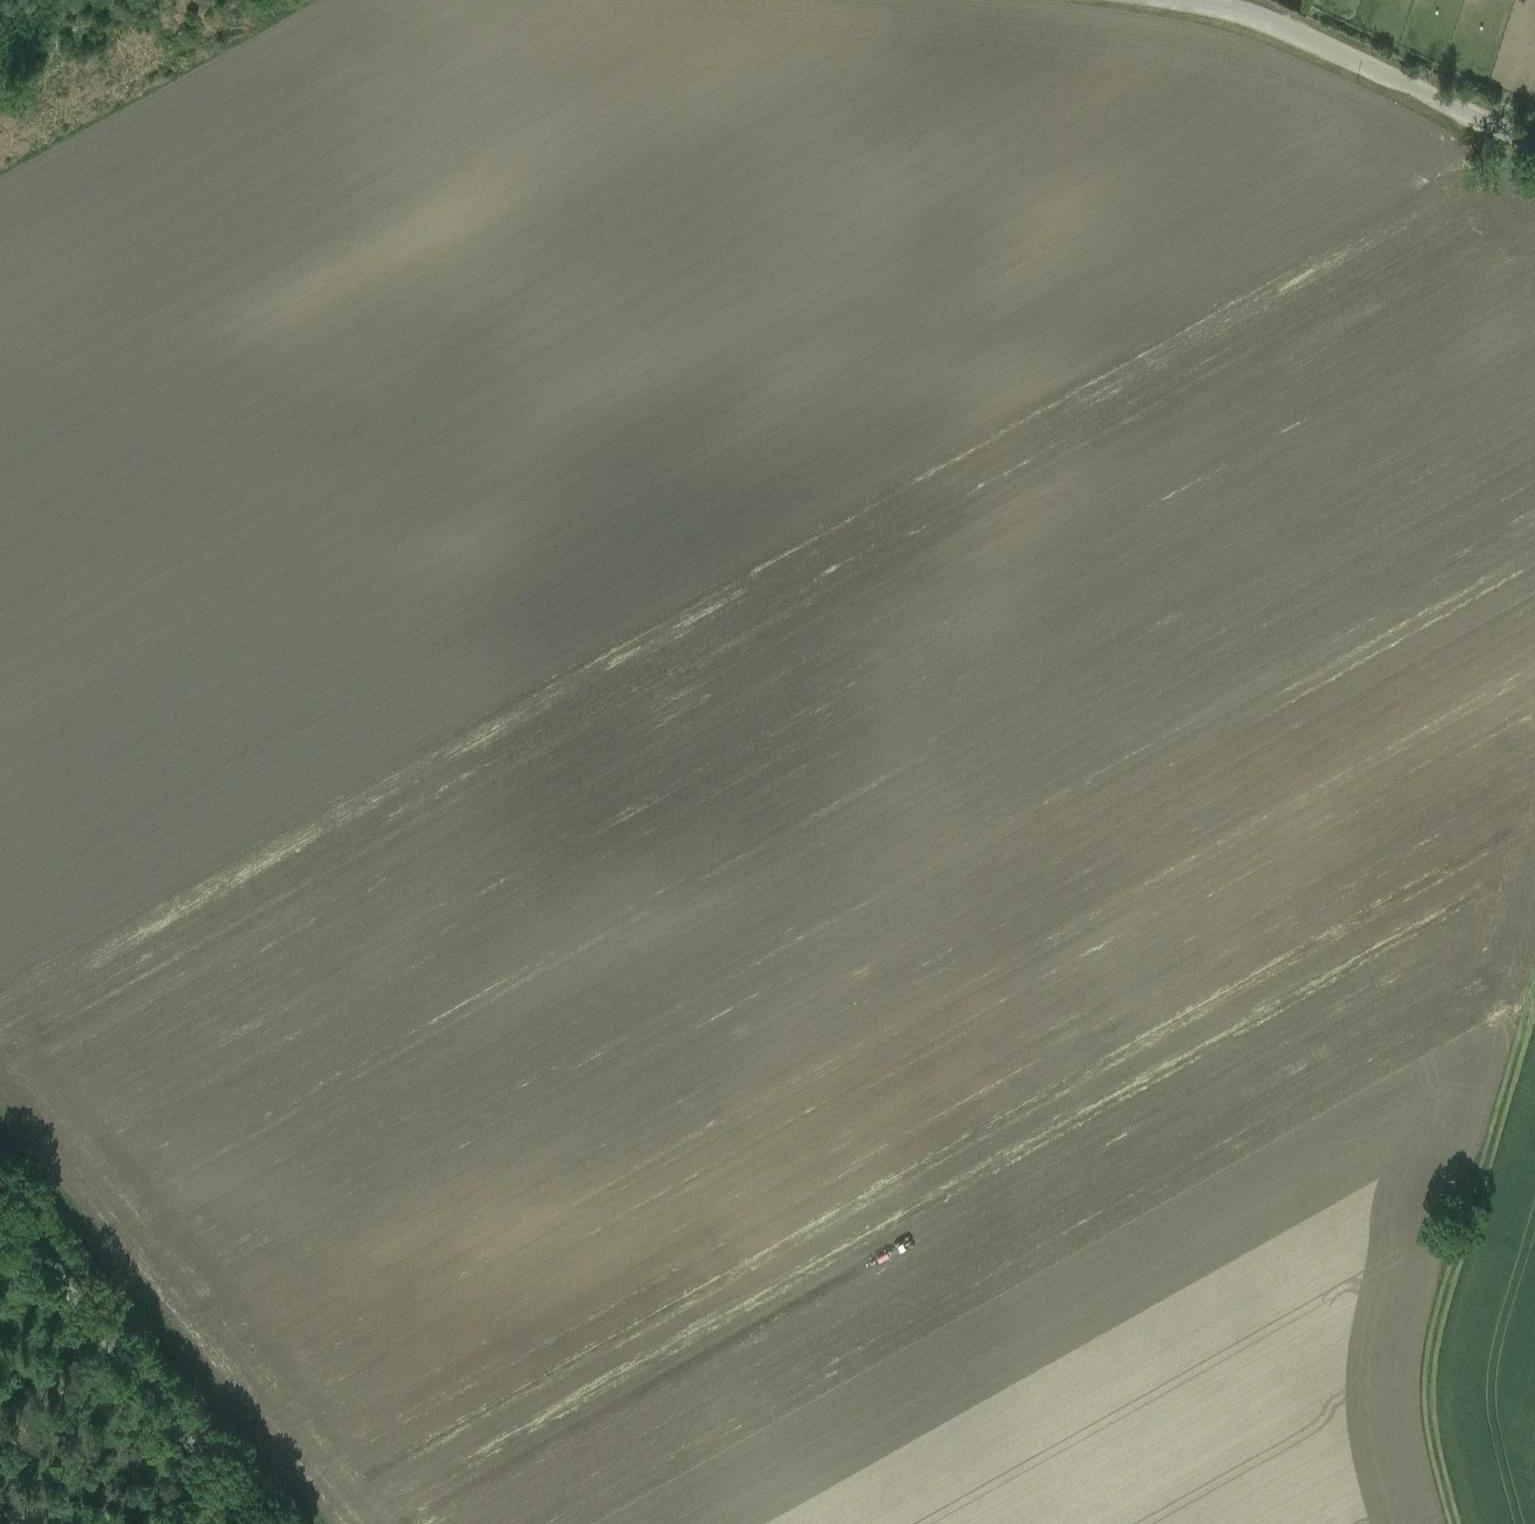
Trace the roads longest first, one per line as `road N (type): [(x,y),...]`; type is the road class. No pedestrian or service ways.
road 1 (track): [(1456,1523),(1427,1393),(1435,1336),(1534,988)]
road 2 (unclassified): [(254,1523),(0,1199)]
road 3 (unclassified): [(1201,0),(1281,25),(1534,144)]

